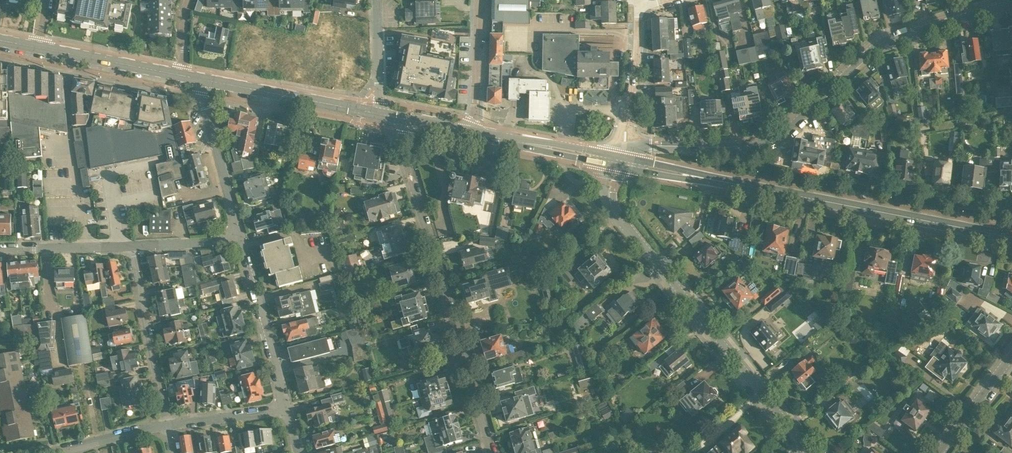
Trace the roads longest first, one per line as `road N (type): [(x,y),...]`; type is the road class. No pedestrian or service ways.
road 1 (secondary): [(625,141),(739,148),(766,141),(886,43),(1011,5)]
road 2 (primary): [(1011,237),(616,162)]
road 3 (tertiary): [(810,452),(616,216),(609,192),(616,162)]
road 4 (residential): [(413,180),(493,452)]
road 5 (residential): [(167,426),(130,245)]
road 6 (primary): [(379,114),(204,80)]
road 7 (residential): [(241,242),(288,409)]
road 8 (unclassified): [(204,80),(205,110),(241,242)]
road 9 (primary): [(616,162),(472,133)]
road 10 (primary): [(181,75),(39,47)]
road 11 (residential): [(625,141),(638,6)]
road 12 (residential): [(479,0),(472,133)]
road 13 (residential): [(0,248),(130,245)]
road 14 (tertiary): [(935,452),(1011,351)]
road 15 (residential): [(167,426),(288,409)]

